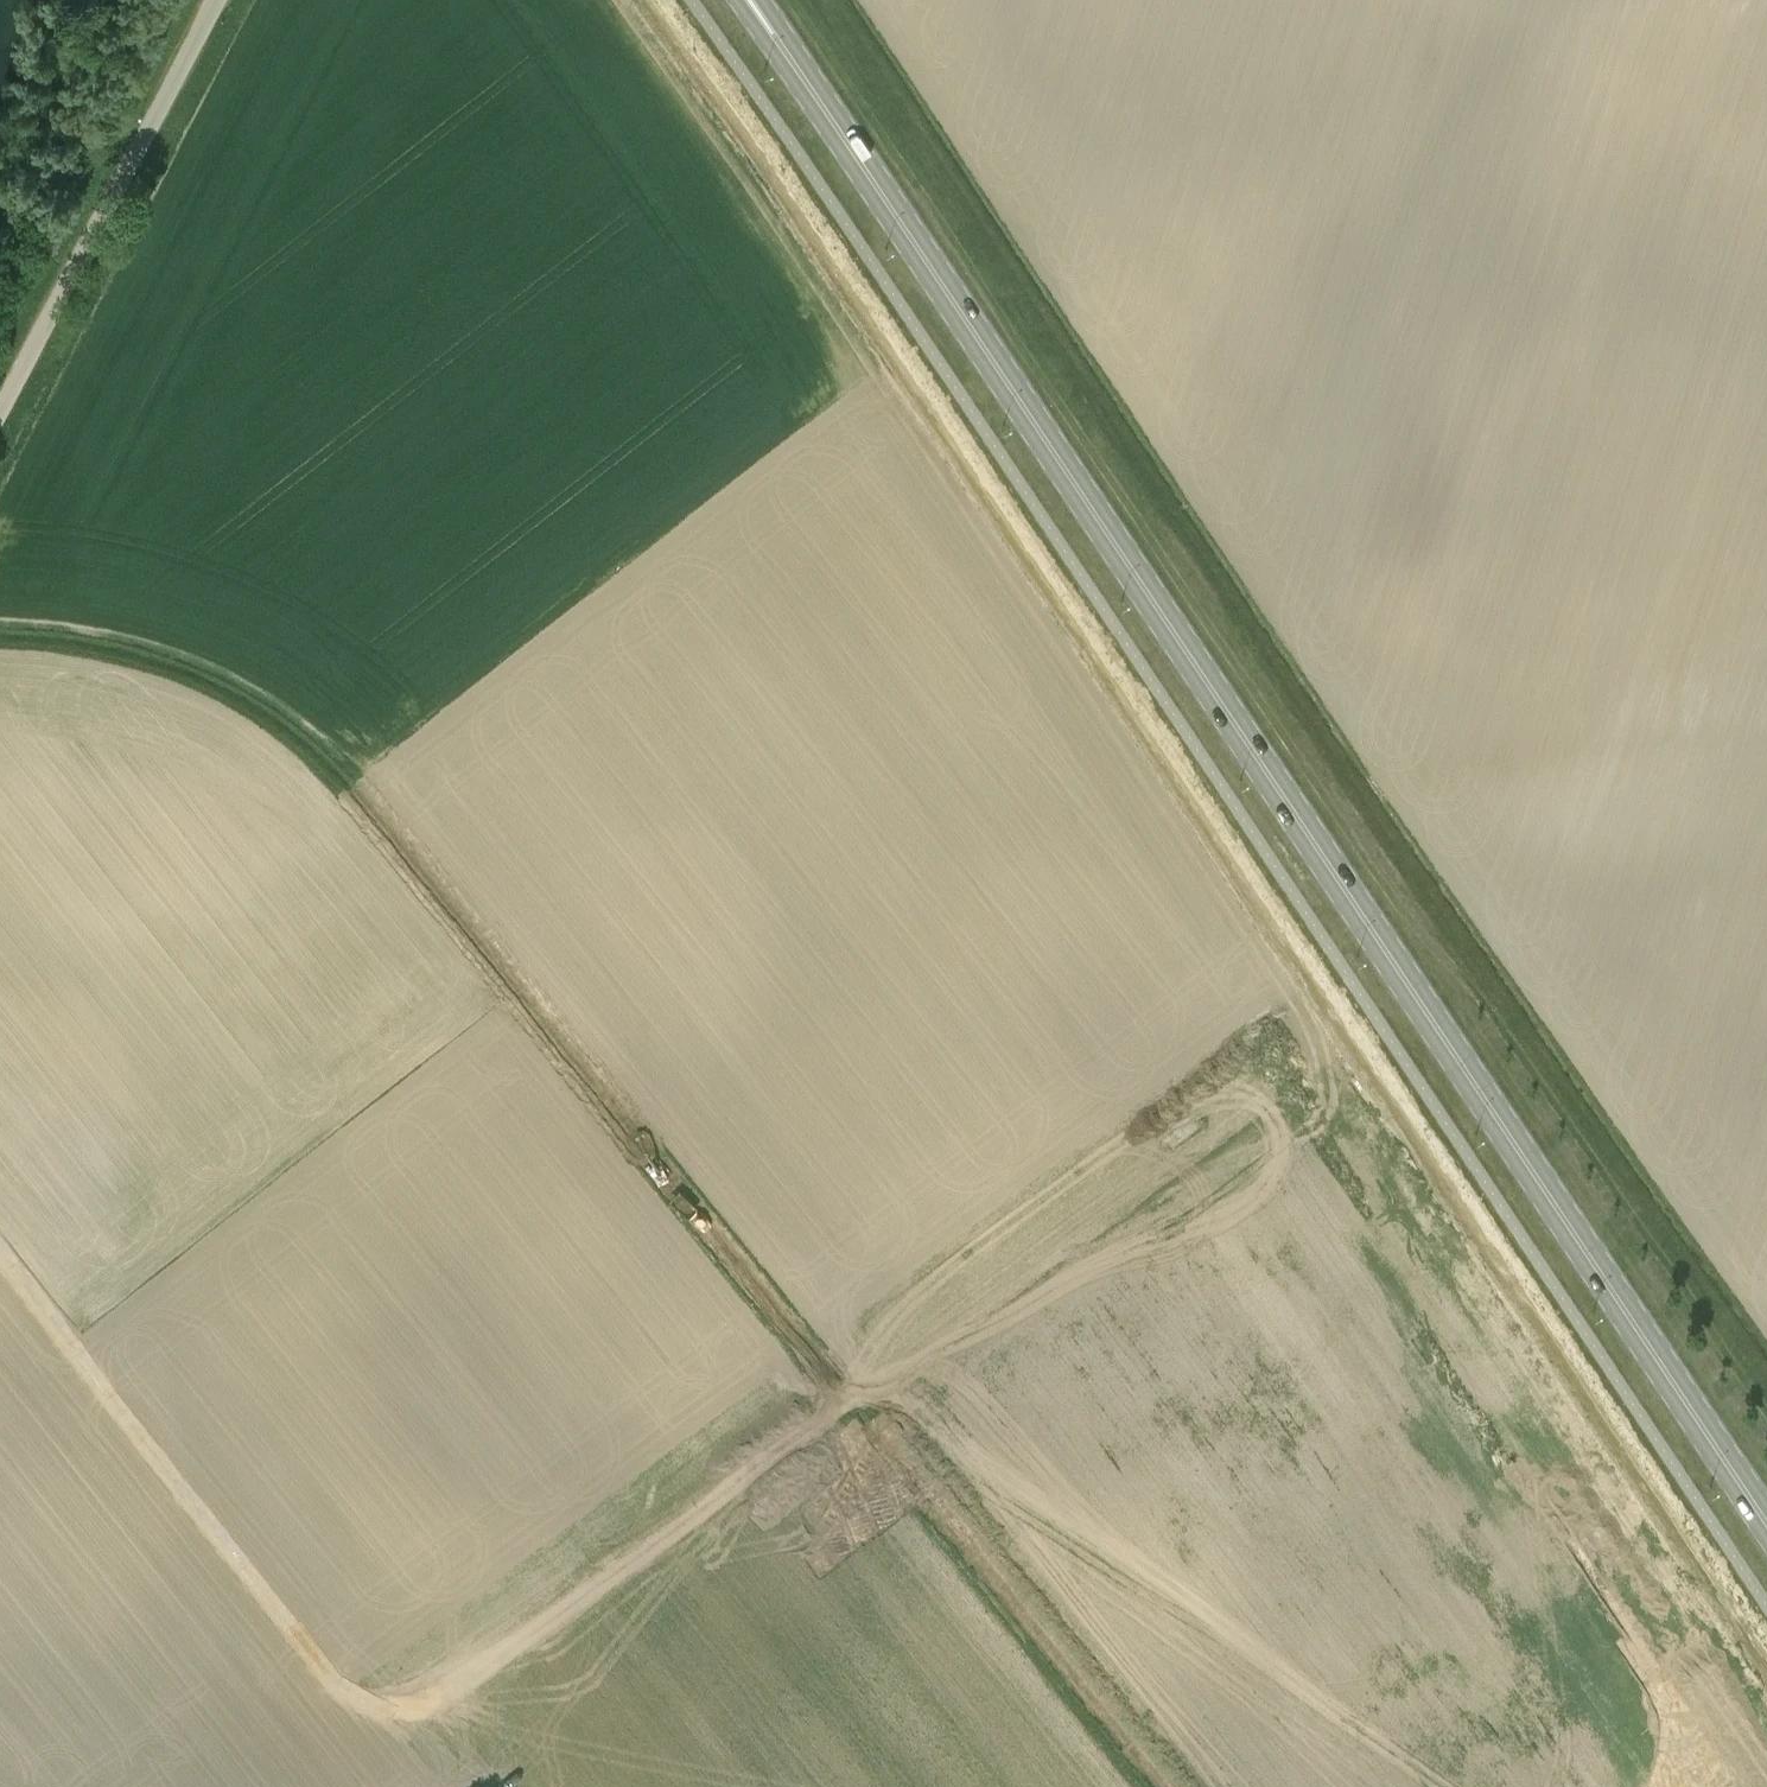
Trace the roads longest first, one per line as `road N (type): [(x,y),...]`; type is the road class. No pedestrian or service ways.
road 1 (primary): [(750,0),(1766,1523)]
road 2 (unclassified): [(0,408),(216,0)]

